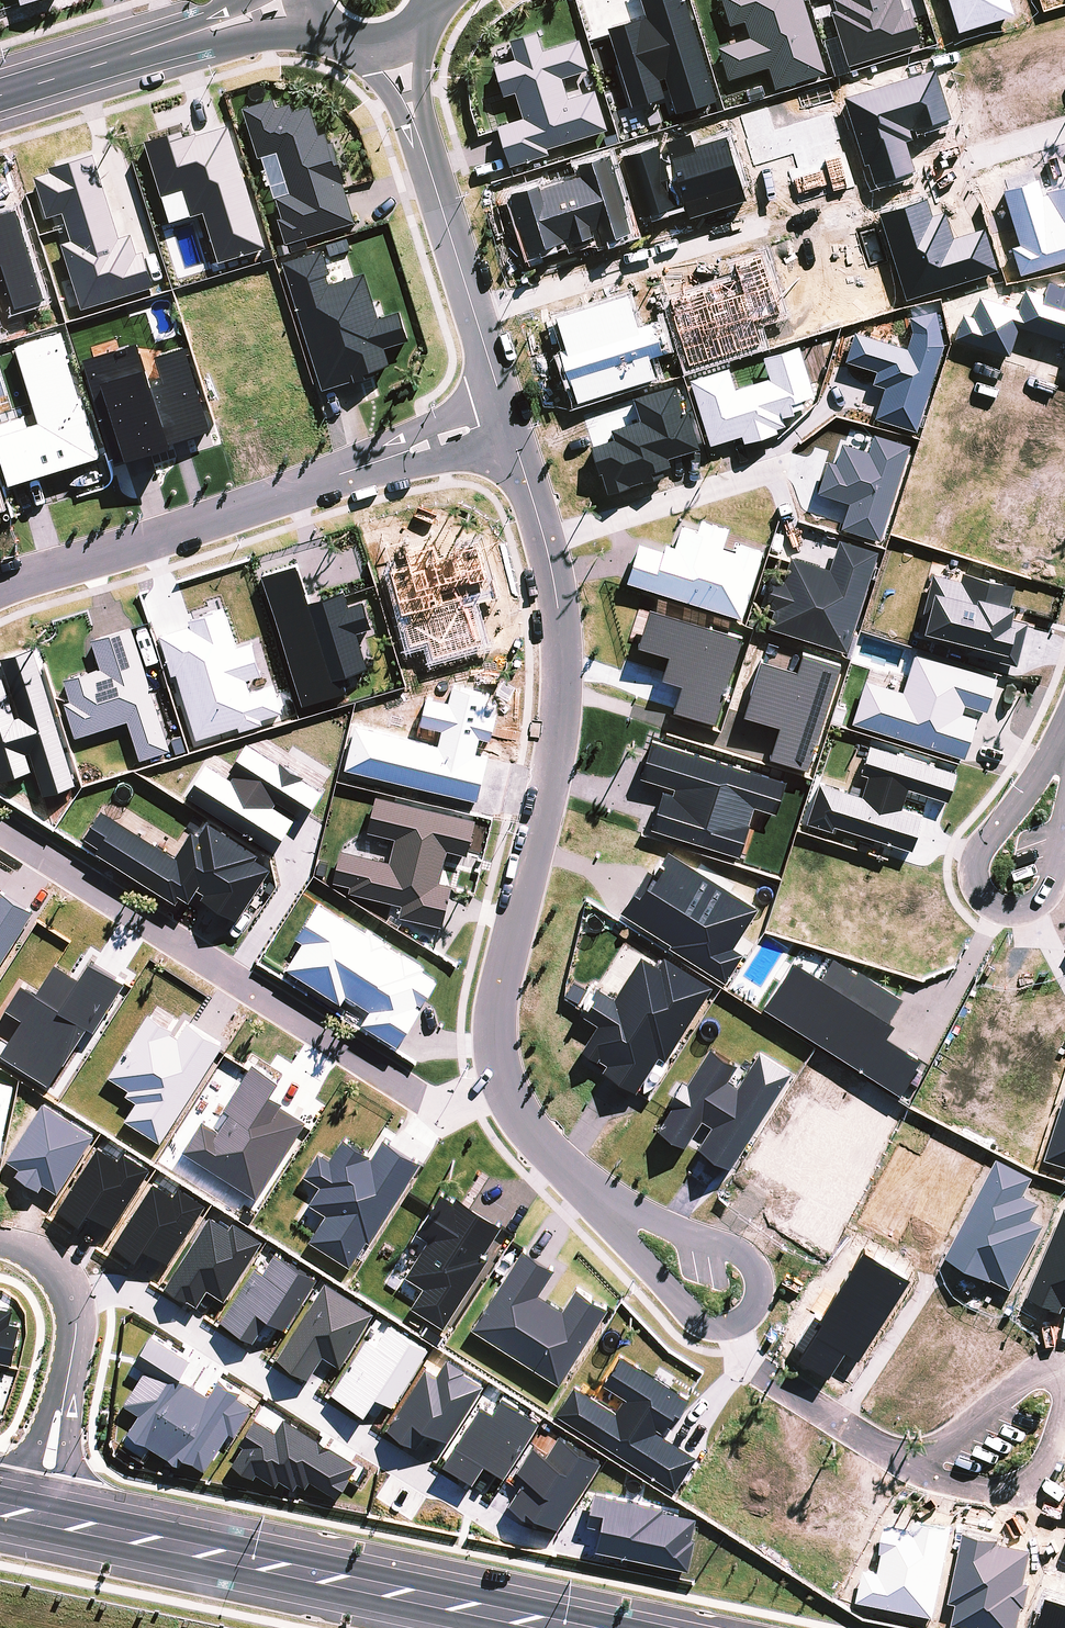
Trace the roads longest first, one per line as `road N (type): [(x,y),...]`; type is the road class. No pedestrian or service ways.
road 1 (residential): [(0,822),(448,1110),(500,1083)]
road 2 (residential): [(541,547),(560,634),(556,752),(492,1004),(500,1083)]
road 3 (secondary): [(40,1518),(563,1627)]
road 4 (residential): [(505,416),(0,584)]
road 5 (residential): [(70,1288),(142,1295),(490,1528)]
road 6 (tertiary): [(0,95),(303,0)]
road 7 (residential): [(472,308),(759,223)]
road 8 (residential): [(541,547),(784,467)]
road 9 (residential): [(729,1317),(738,1355),(913,1473)]
road 10 (residential): [(1038,903),(1006,910),(989,900),(974,884),(972,862),(1037,762),(1064,743)]
road 11 (residential): [(40,1518),(73,1349),(70,1288)]
road 12 (residential): [(606,1214),(733,1248),(752,1265),(755,1289),(748,1309),(729,1317)]
road 13 (residential): [(913,1473),(1029,1374),(1047,1369),(1064,1377)]
road 14 (residential): [(444,213),(388,46)]
road 15 (residential): [(729,1317),(712,1325),(692,1316),(606,1214)]
road 16 (residential): [(500,1083),(543,1152),(606,1214)]
road 17 (residential): [(505,416),(541,547)]
road 18 (residential): [(1064,1399),(1042,1477),(1005,1497)]

